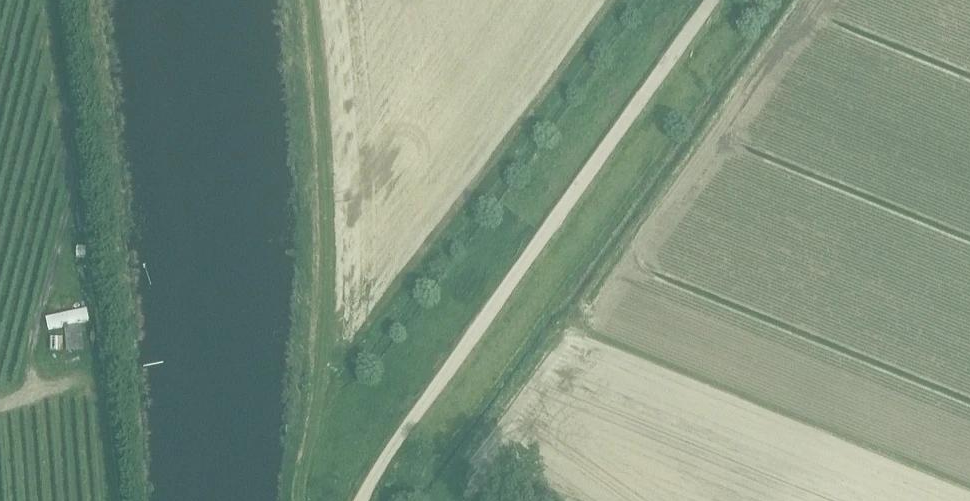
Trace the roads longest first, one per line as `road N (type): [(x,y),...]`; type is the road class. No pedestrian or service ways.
road 1 (track): [(358,500),(713,0)]
road 2 (track): [(112,500),(94,380),(0,402)]

